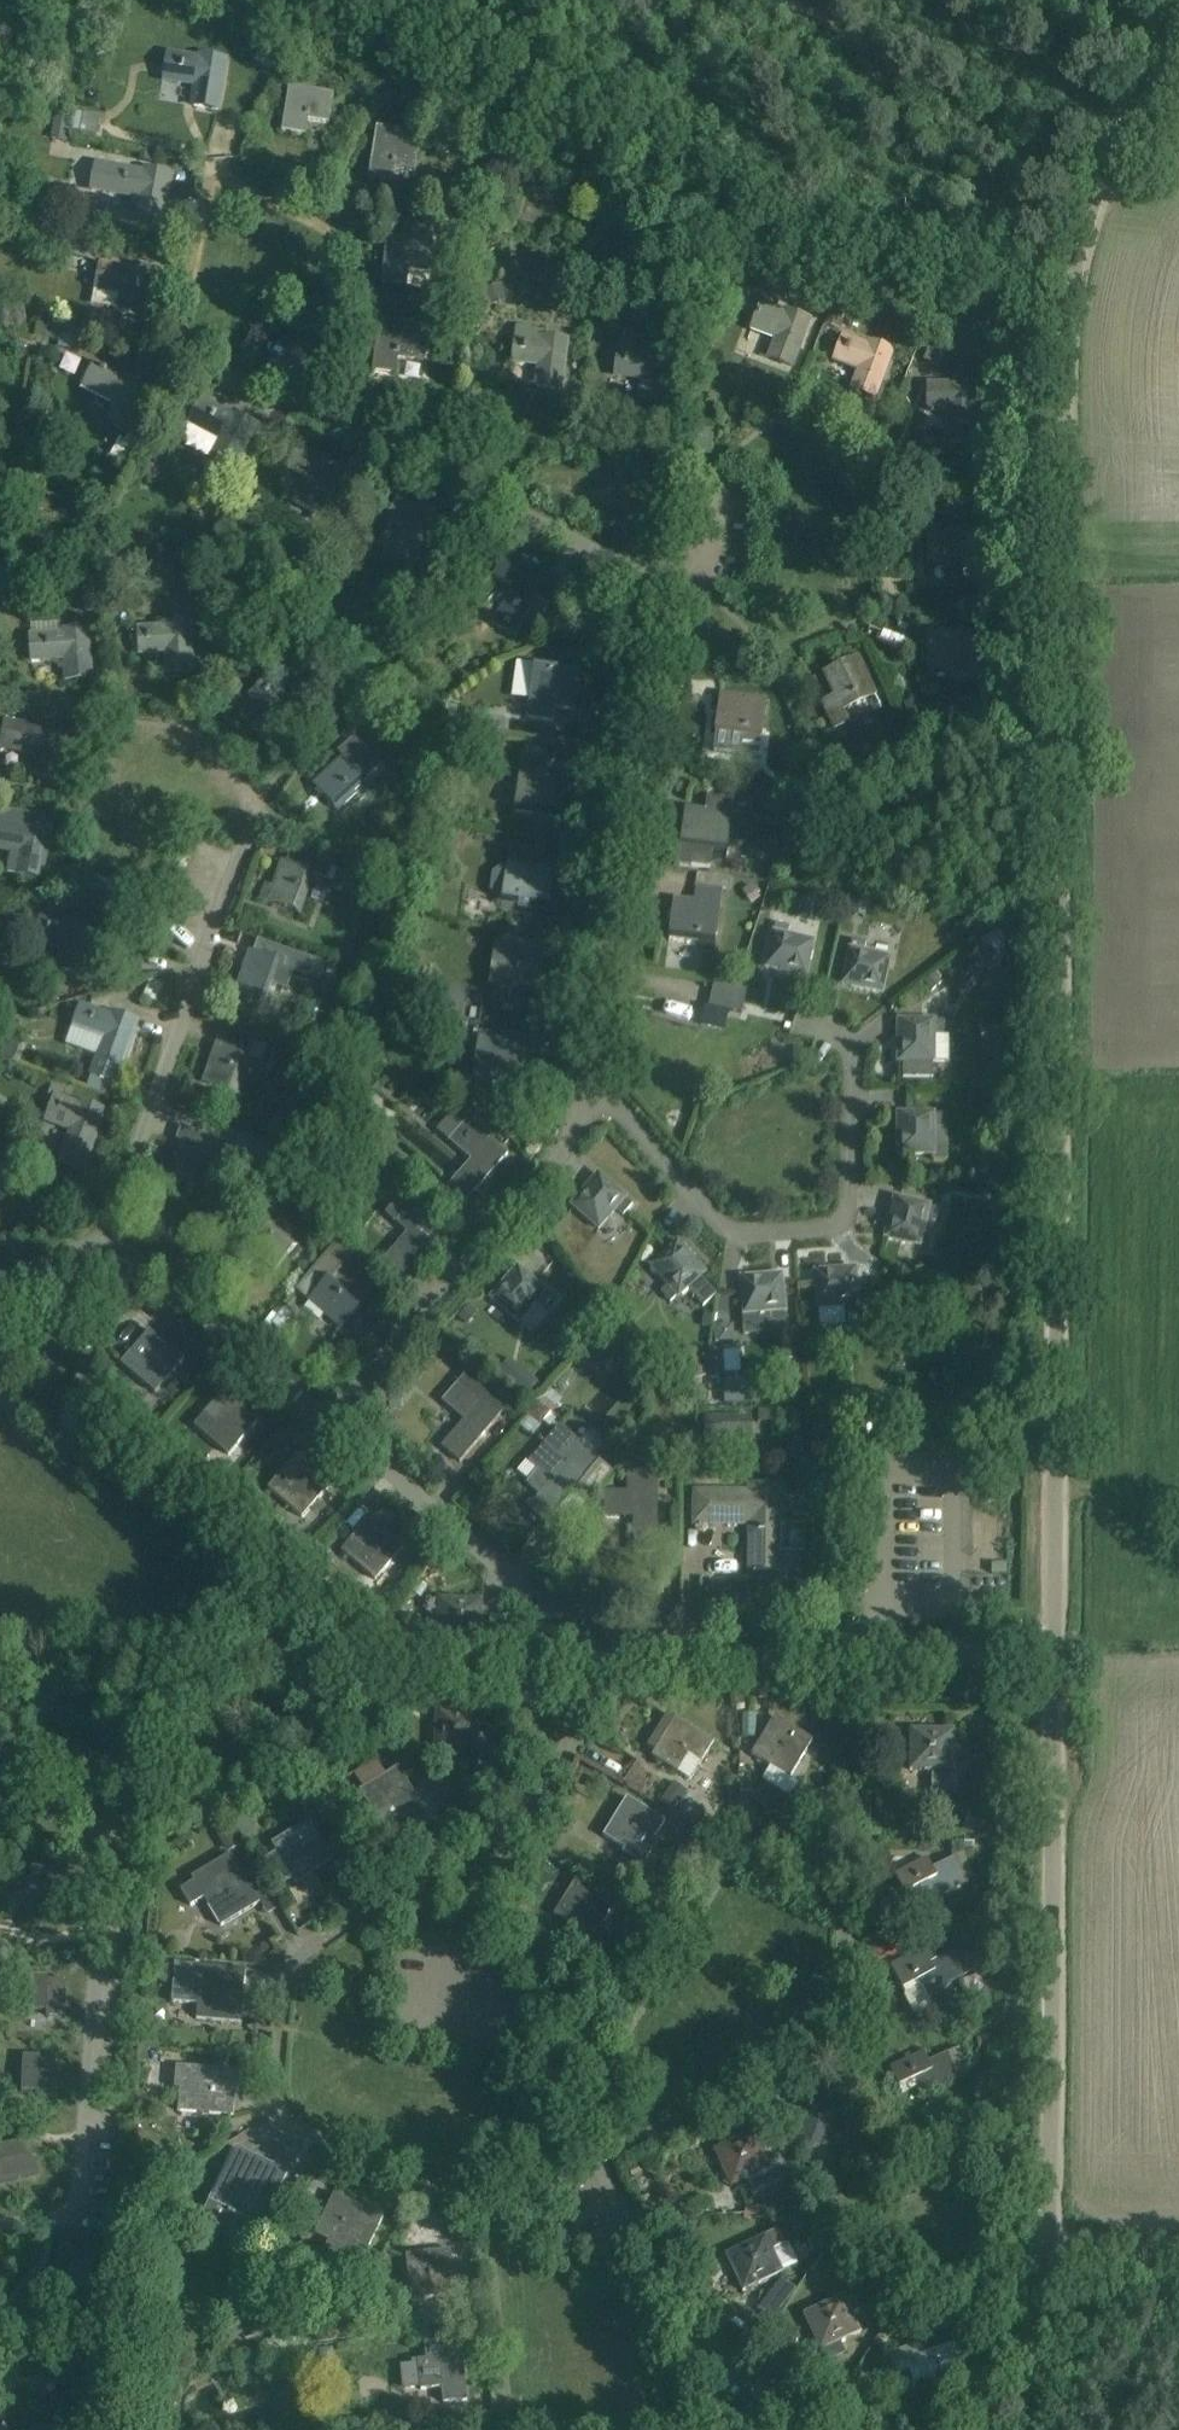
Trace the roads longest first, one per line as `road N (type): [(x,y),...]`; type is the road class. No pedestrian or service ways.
road 1 (unclassified): [(1047,2265),(1066,327),(1091,213),(1178,0)]
road 2 (unclassified): [(1028,2429),(1047,2265)]
road 3 (unclassified): [(1047,2265),(1178,2260)]

